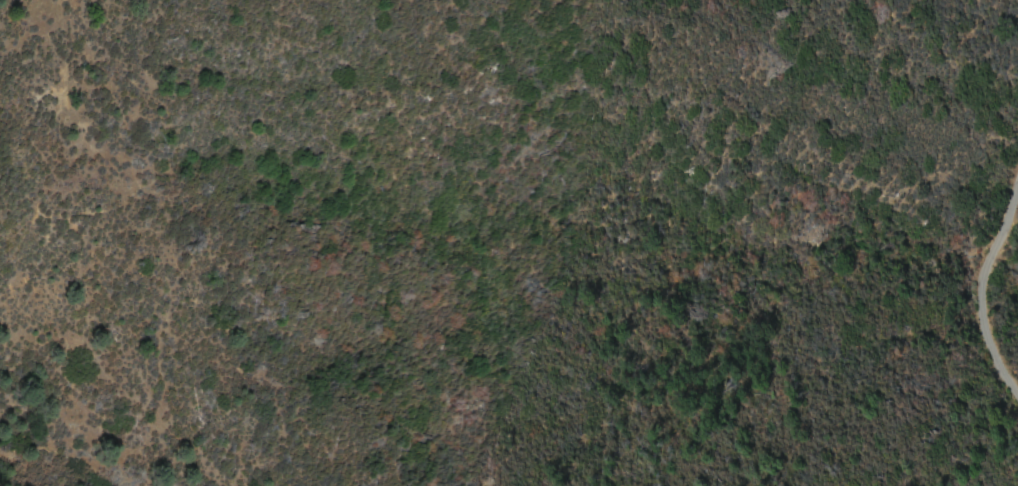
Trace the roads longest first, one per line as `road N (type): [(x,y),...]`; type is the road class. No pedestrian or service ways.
road 1 (track): [(1017,404),(963,330),(976,183),(1017,49)]

